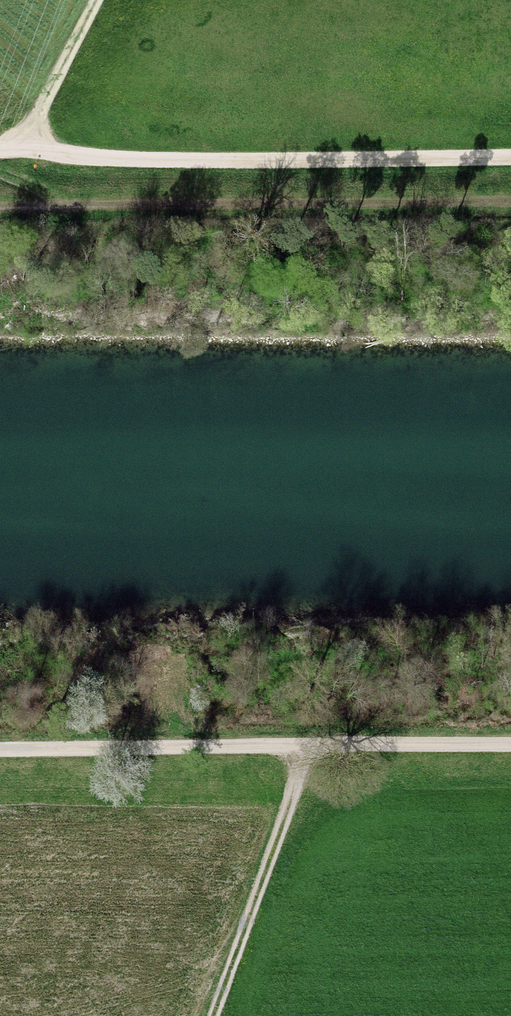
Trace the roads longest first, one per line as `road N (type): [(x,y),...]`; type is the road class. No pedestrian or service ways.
road 1 (track): [(0,210),(510,204)]
road 2 (track): [(510,750),(0,753)]
road 3 (track): [(0,156),(510,154)]
road 4 (track): [(314,751),(220,1015)]
road 5 (track): [(20,156),(99,0)]

